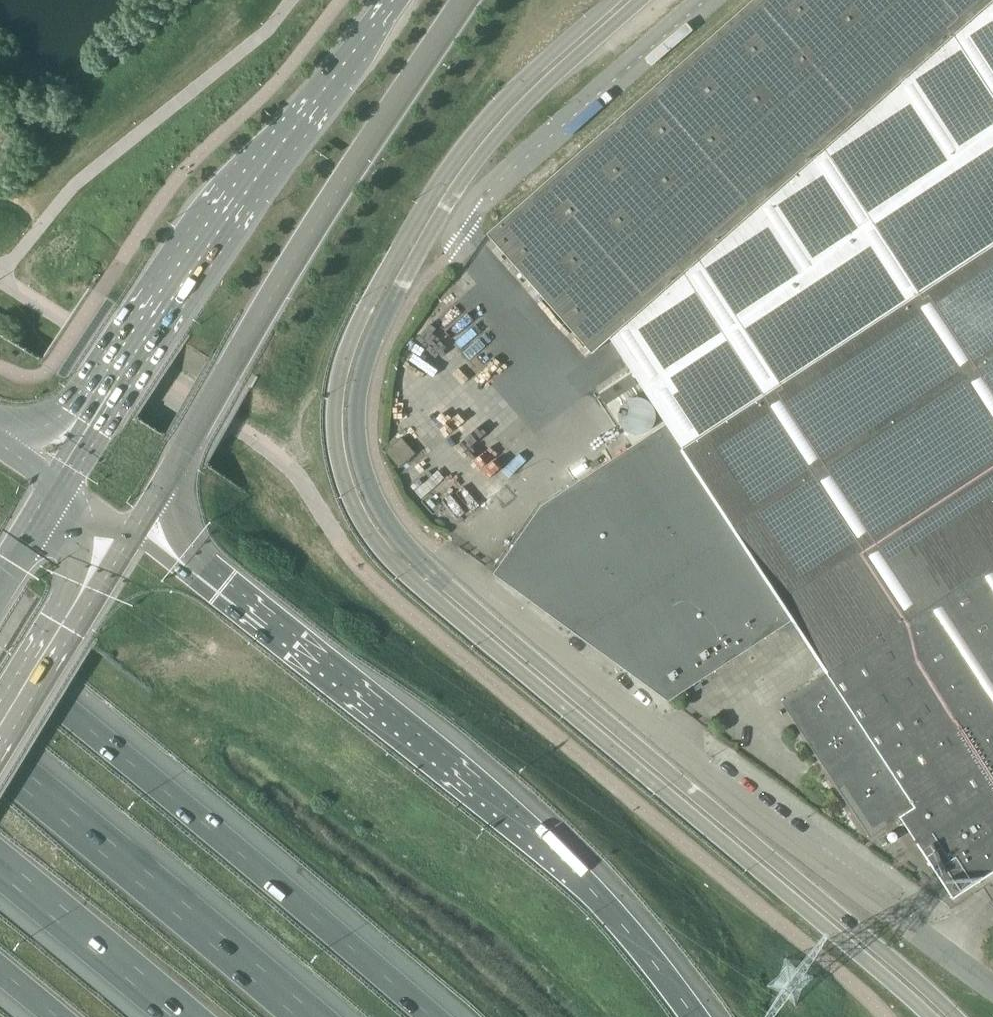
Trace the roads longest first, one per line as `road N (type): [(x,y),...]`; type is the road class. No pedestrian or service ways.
road 1 (secondary): [(955,1016),(437,578),(388,523),(368,485),(357,429),(366,356),(439,215),(542,88),(639,0)]
road 2 (secondary): [(616,0),(463,146),(421,213),(345,354),(333,416),(345,485),(377,546),(442,609),(925,1016)]
road 3 (motorway): [(693,1016),(578,876),(137,529)]
road 4 (unclassified): [(992,983),(440,563)]
road 5 (secondary): [(137,529),(274,293),(463,0)]
road 6 (motorway): [(430,1016),(0,658)]
road 7 (secondary): [(392,0),(206,248),(89,426)]
road 8 (motorway): [(306,1016),(0,759)]
road 9 (unclassified): [(706,0),(485,188),(461,214),(463,235)]
road 10 (motorway): [(0,868),(177,1016)]
road 11 (secondary): [(0,750),(75,627)]

